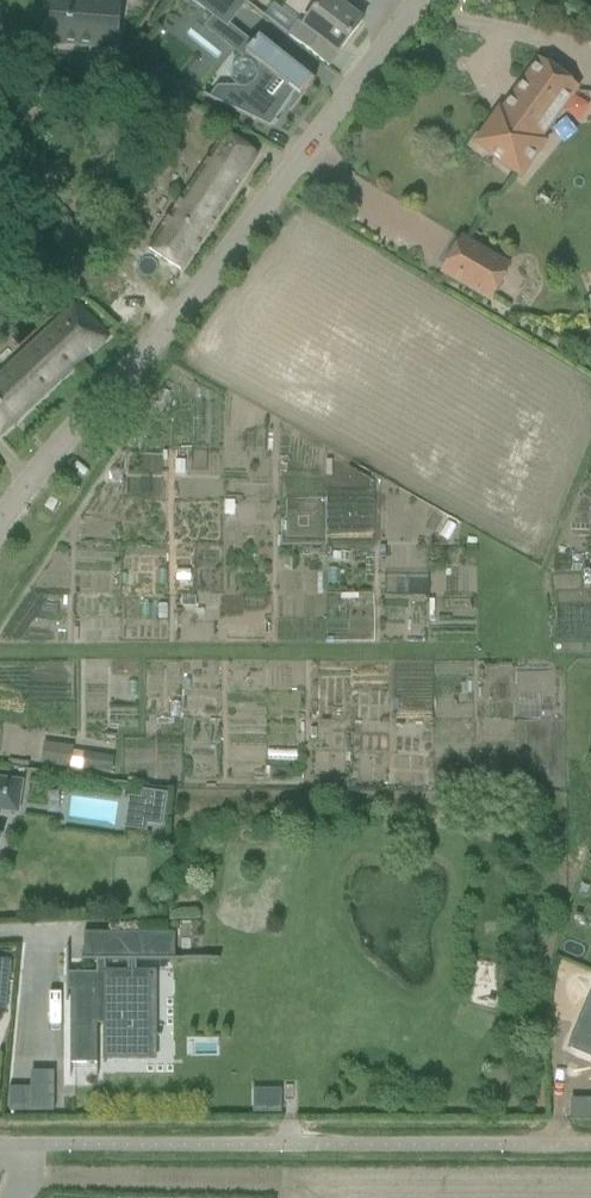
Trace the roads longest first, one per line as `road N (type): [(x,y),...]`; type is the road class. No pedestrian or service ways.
road 1 (residential): [(0,526),(32,476),(199,293),(416,0)]

